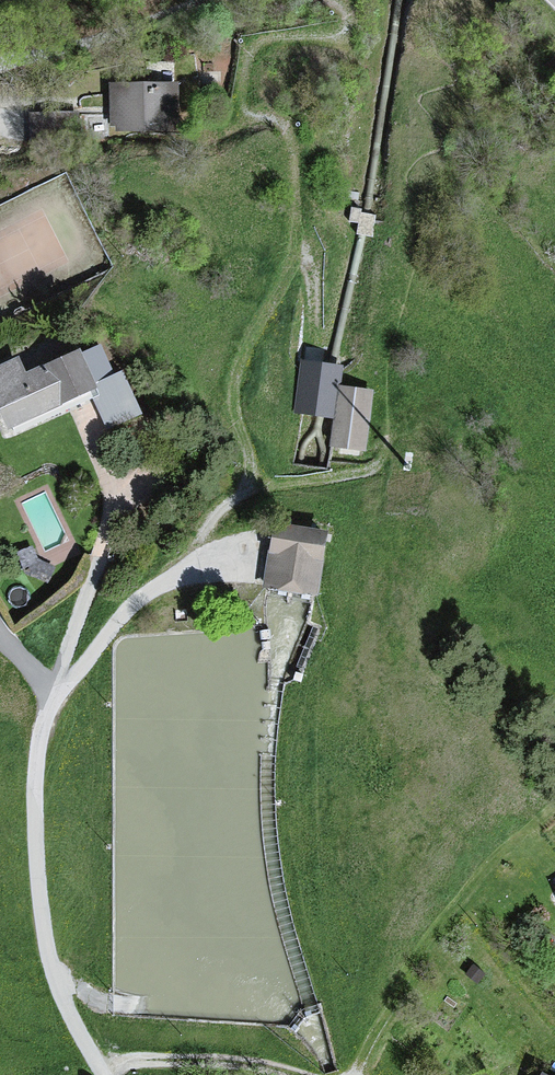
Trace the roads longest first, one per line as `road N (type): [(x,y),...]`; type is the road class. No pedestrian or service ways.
road 1 (residential): [(102,1074),(47,945),(35,839),(43,731),(58,697),(130,610),(235,558)]
road 2 (track): [(292,1074),(206,1060),(100,1072)]

